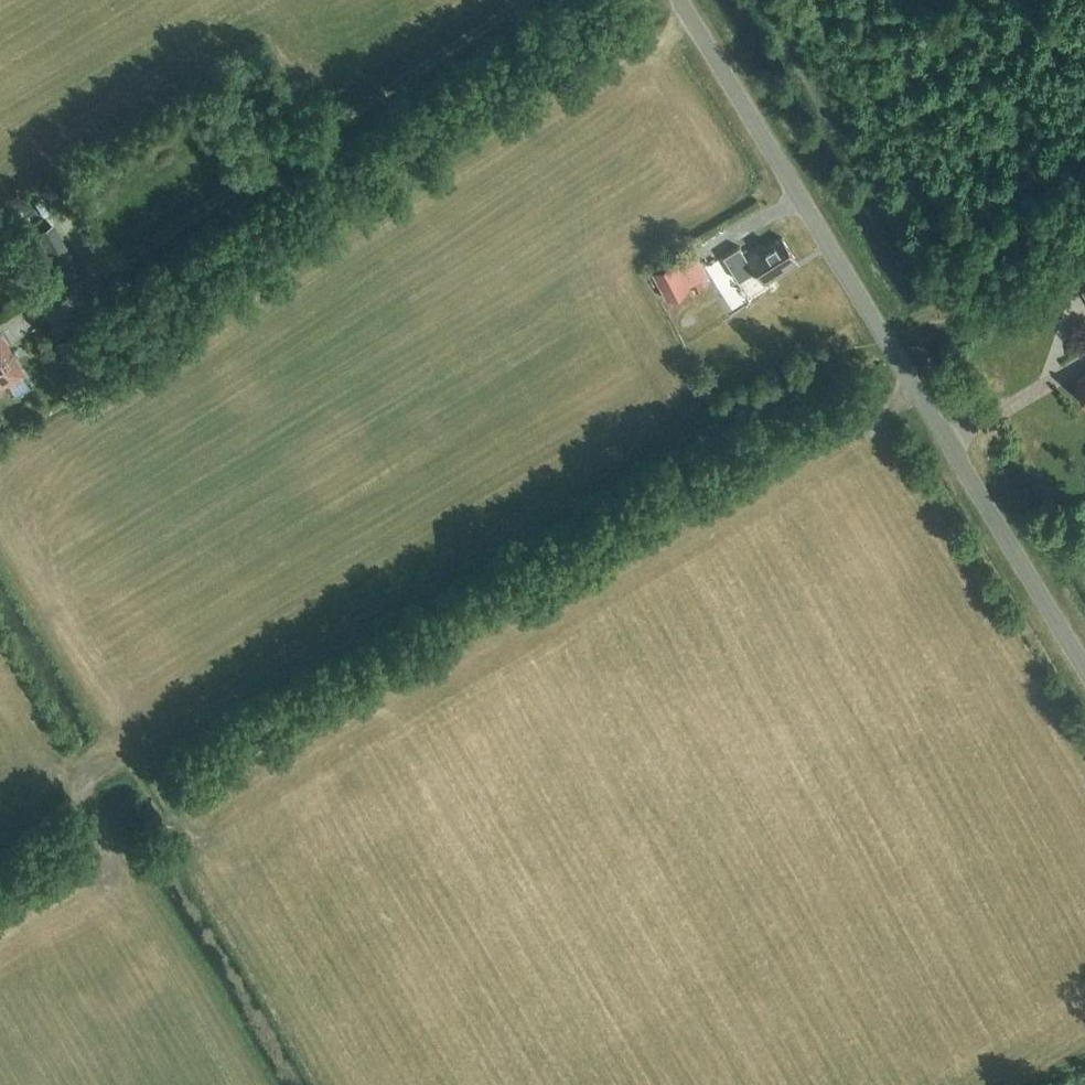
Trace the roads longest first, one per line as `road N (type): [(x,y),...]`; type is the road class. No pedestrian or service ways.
road 1 (unclassified): [(1084,670),(679,0)]
road 2 (track): [(535,0),(22,323)]

